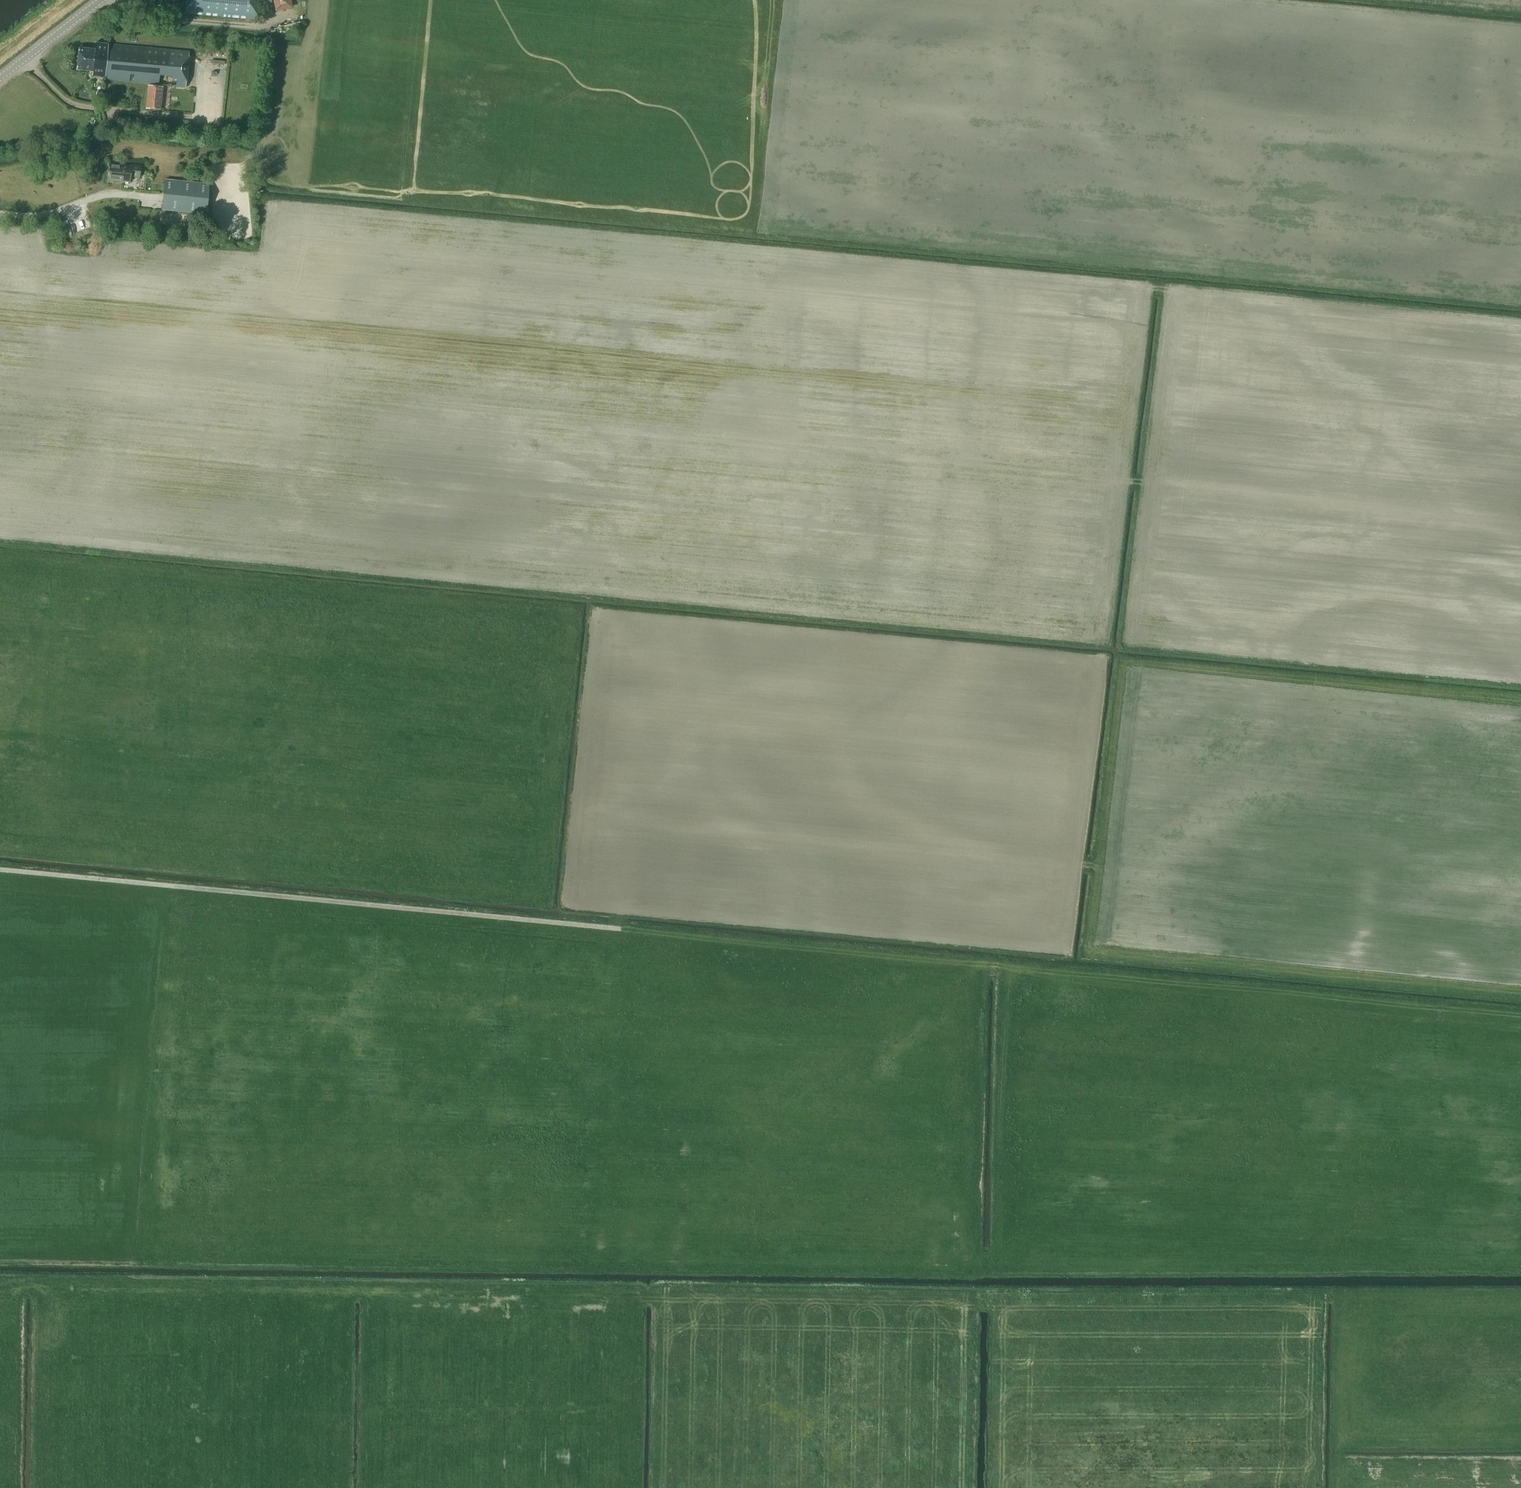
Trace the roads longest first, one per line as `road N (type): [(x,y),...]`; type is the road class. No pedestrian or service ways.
road 1 (track): [(24,59),(76,105),(209,117)]
road 2 (track): [(123,0),(161,17),(267,25)]
road 3 (tertiary): [(0,78),(104,0)]

